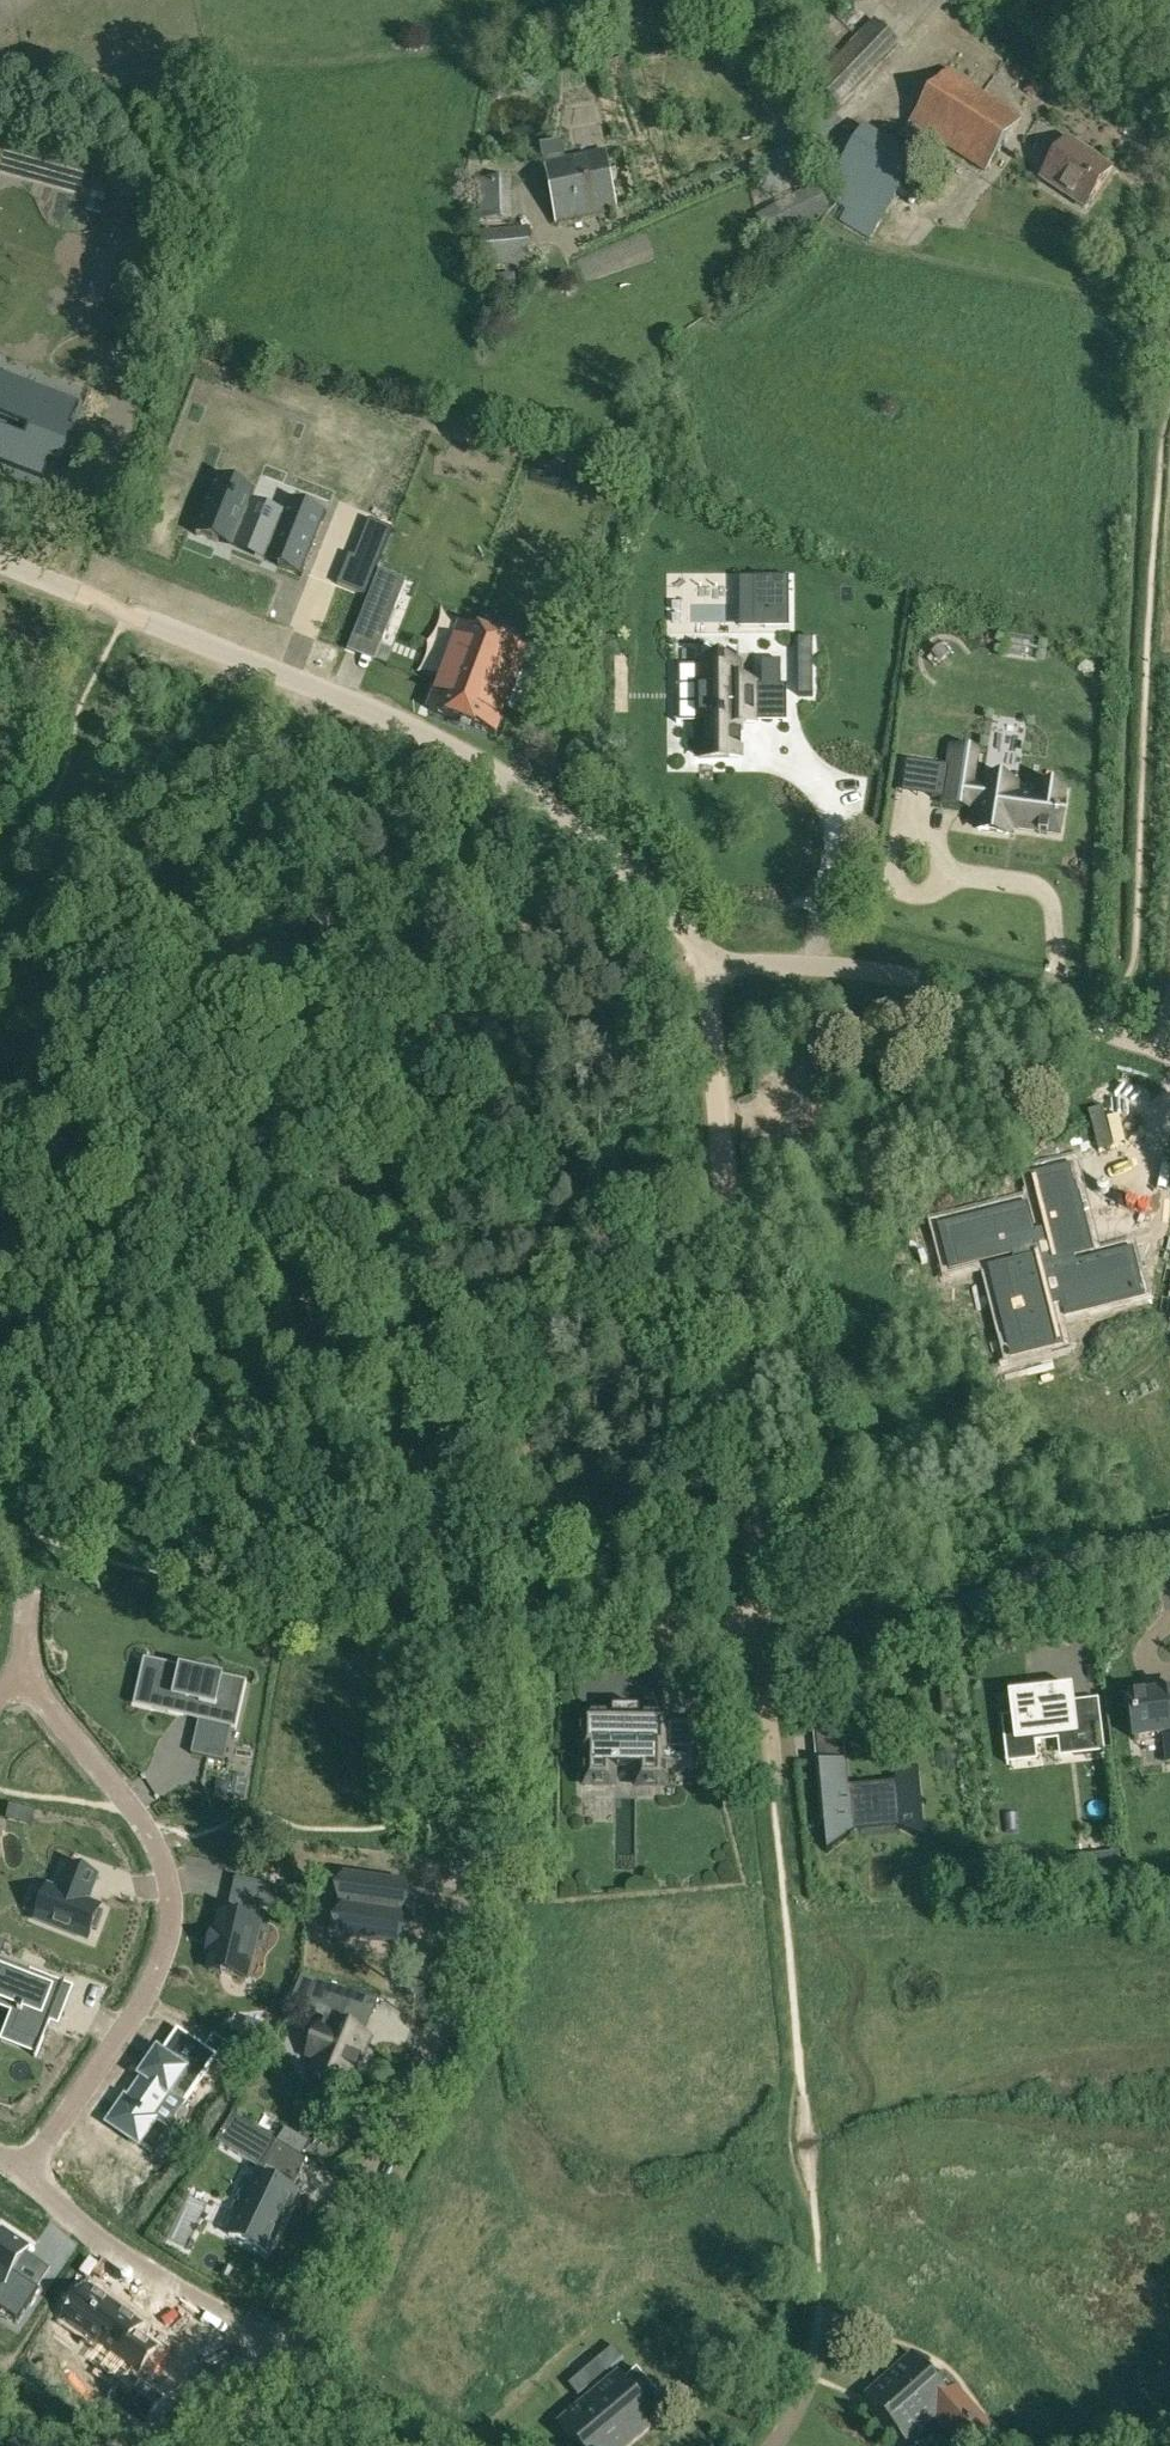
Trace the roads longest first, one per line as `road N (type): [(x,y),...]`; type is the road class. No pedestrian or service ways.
road 1 (residential): [(0,1100),(62,1142),(406,1467),(432,1509),(469,1647)]
road 2 (residential): [(469,1647),(471,1835),(451,1978),(432,2041),(292,2346)]
road 3 (residential): [(122,610),(393,720),(502,775),(629,873),(677,919),(708,965)]
road 4 (residential): [(708,965),(764,1632)]
road 5 (residential): [(33,1666),(43,1701),(141,1817),(165,1863),(174,1906),(160,1966),(133,2021),(25,2173)]
road 6 (unclassified): [(708,965),(866,969),(929,980),(1169,1049)]
road 7 (residential): [(292,2346),(153,2280),(105,2248),(25,2173)]
road 8 (residential): [(764,1632),(469,1647)]
road 9 (residential): [(1169,1538),(1015,1578)]
road 10 (residential): [(820,2301),(807,2382),(771,2445)]
road 11 (residential): [(764,1632),(772,1785)]
road 12 (residential): [(122,610),(0,560)]

